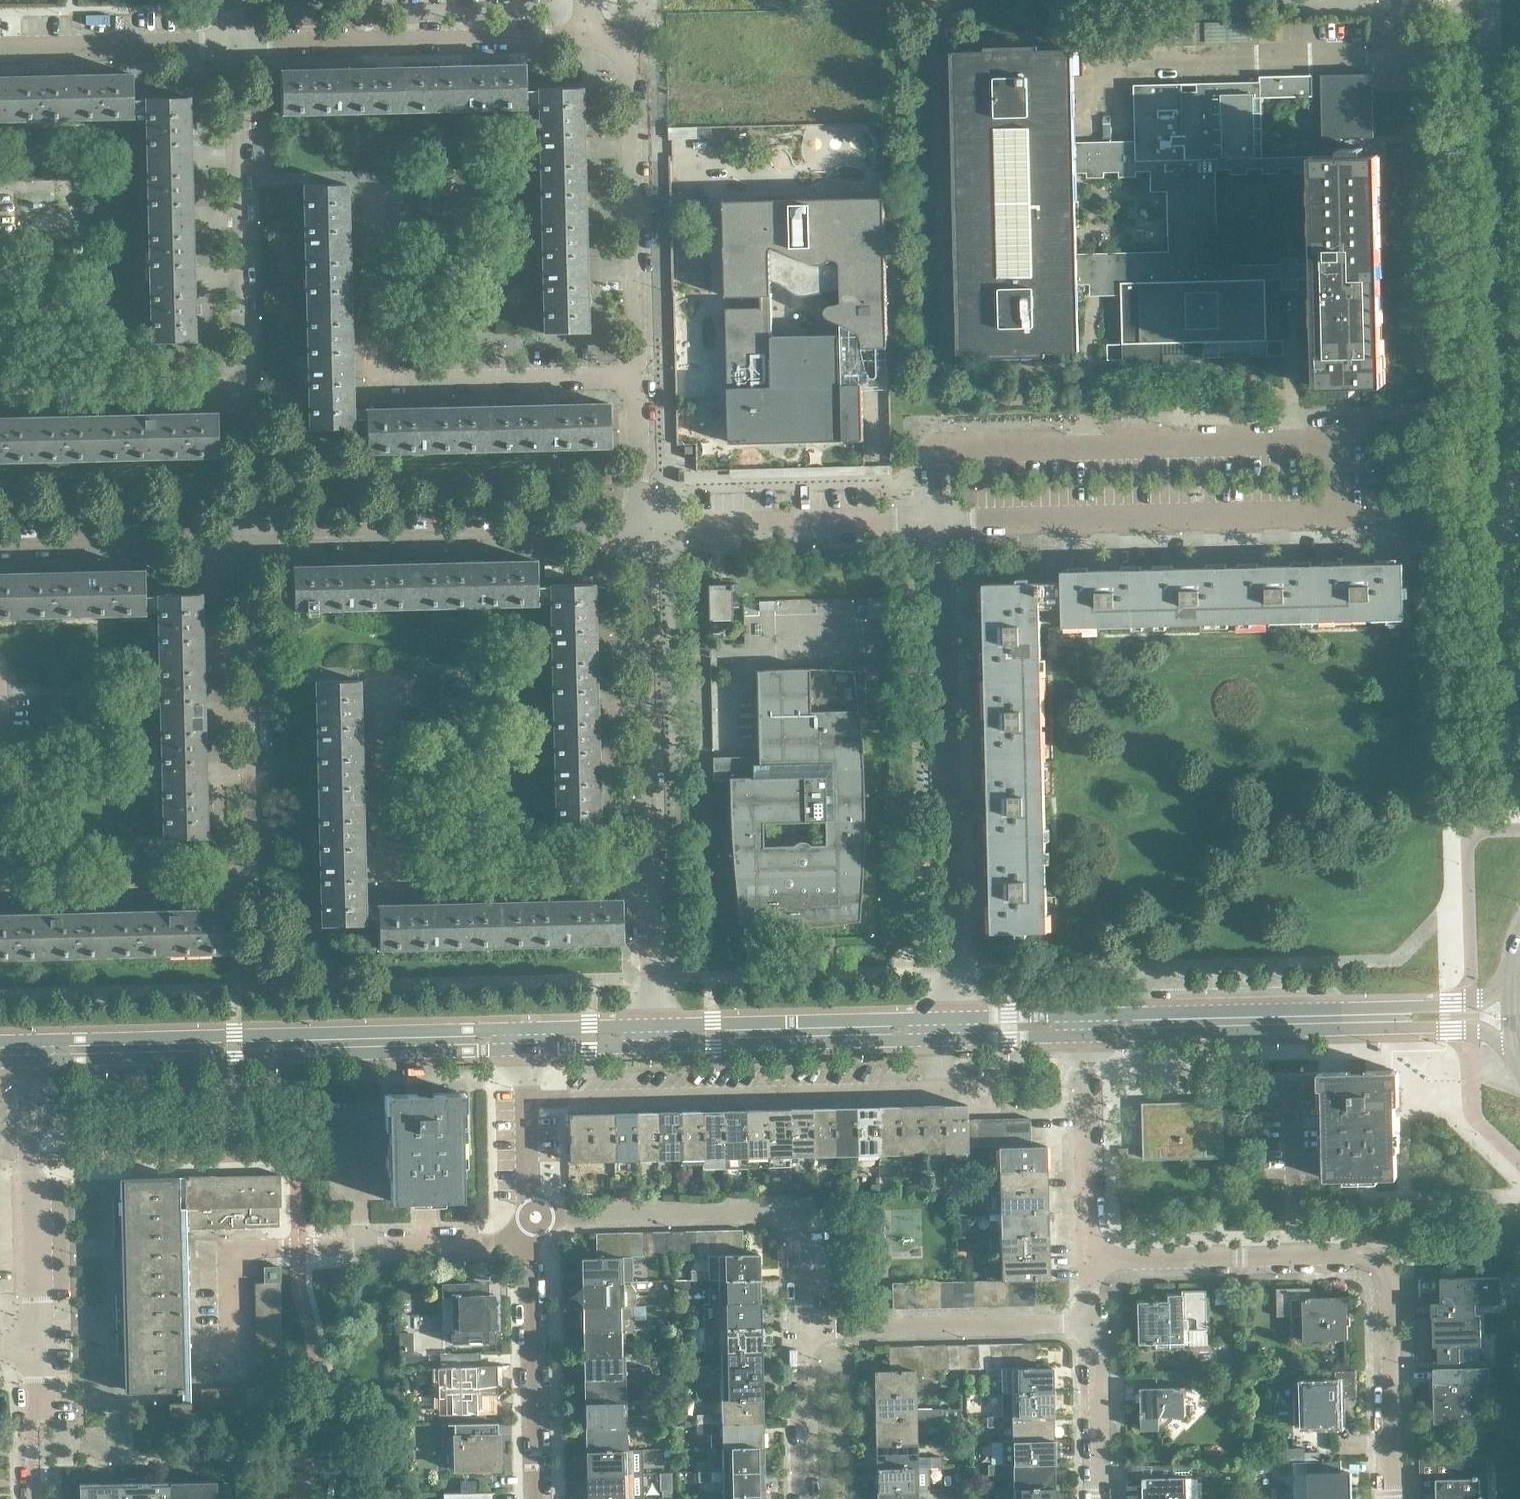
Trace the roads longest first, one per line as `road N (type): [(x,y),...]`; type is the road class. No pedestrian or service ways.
road 1 (residential): [(247,544),(253,851),(236,865),(19,872),(5,854),(0,681)]
road 2 (residential): [(1344,514),(1340,443),(1089,446),(936,452),(938,521)]
road 3 (tertiary): [(532,1029),(29,1041)]
road 4 (tertiary): [(30,1061),(532,1049)]
road 5 (residential): [(954,1019),(938,521)]
road 6 (residential): [(639,378),(378,382),(373,190)]
road 7 (residential): [(651,868),(396,872),(389,680)]
road 8 (tertiary): [(1084,1034),(1470,1031),(1515,1059)]
road 9 (tertiary): [(1510,984),(1469,1000),(1384,1009),(1083,1016)]
road 10 (residential): [(533,1096),(939,1087)]
road 11 (residential): [(938,521),(1344,514)]
road 12 (residential): [(247,544),(643,533)]
road 13 (residential): [(806,1325),(803,1207),(534,1218)]
road 14 (residential): [(639,378),(631,62),(588,33)]
road 15 (residential): [(234,44),(588,33)]
road 16 (residential): [(651,868),(643,533)]
road 17 (residential): [(234,44),(244,377)]
road 18 (residential): [(1394,1498),(1386,1260),(1296,1256)]
road 19 (tertiary): [(954,1019),(654,1026)]
road 20 (residential): [(643,533),(686,524),(938,521)]
road 21 (residential): [(806,1325),(1096,1322)]
road 22 (residential): [(39,1347),(30,1061)]
road 23 (tertiary): [(655,1046),(939,1038)]
road 24 (residential): [(538,1498),(535,1242)]
road 25 (residential): [(0,549),(247,544)]
road 26 (residential): [(244,377),(0,381)]
road 27 (residential): [(0,49),(234,44)]
road 28 (residential): [(1088,1263),(1084,1034)]
road 29 (residential): [(239,1351),(238,1261),(248,1249),(362,1246)]
road 30 (residential): [(1296,1256),(1088,1263)]
road 31 (residential): [(1296,1256),(1294,1079)]
road 32 (residential): [(1103,1498),(1096,1322)]
road 33 (residential): [(362,1246),(535,1242)]
road 34 (residential): [(808,1498),(806,1325)]
road 35 (residential): [(244,377),(247,544)]
road 36 (residential): [(654,1026),(651,868)]
road 37 (residential): [(643,533),(639,378)]
road 38 (residential): [(37,1498),(39,1347)]
road 39 (residential): [(362,1246),(358,1104)]
road 40 (tertiary): [(1083,1016),(954,1019)]
road 41 (tertiary): [(956,1038),(1084,1034)]
road 42 (tertiary): [(532,1049),(655,1046)]
road 43 (tertiary): [(654,1026),(532,1029)]
road 44 (residential): [(534,1218),(533,1096)]

